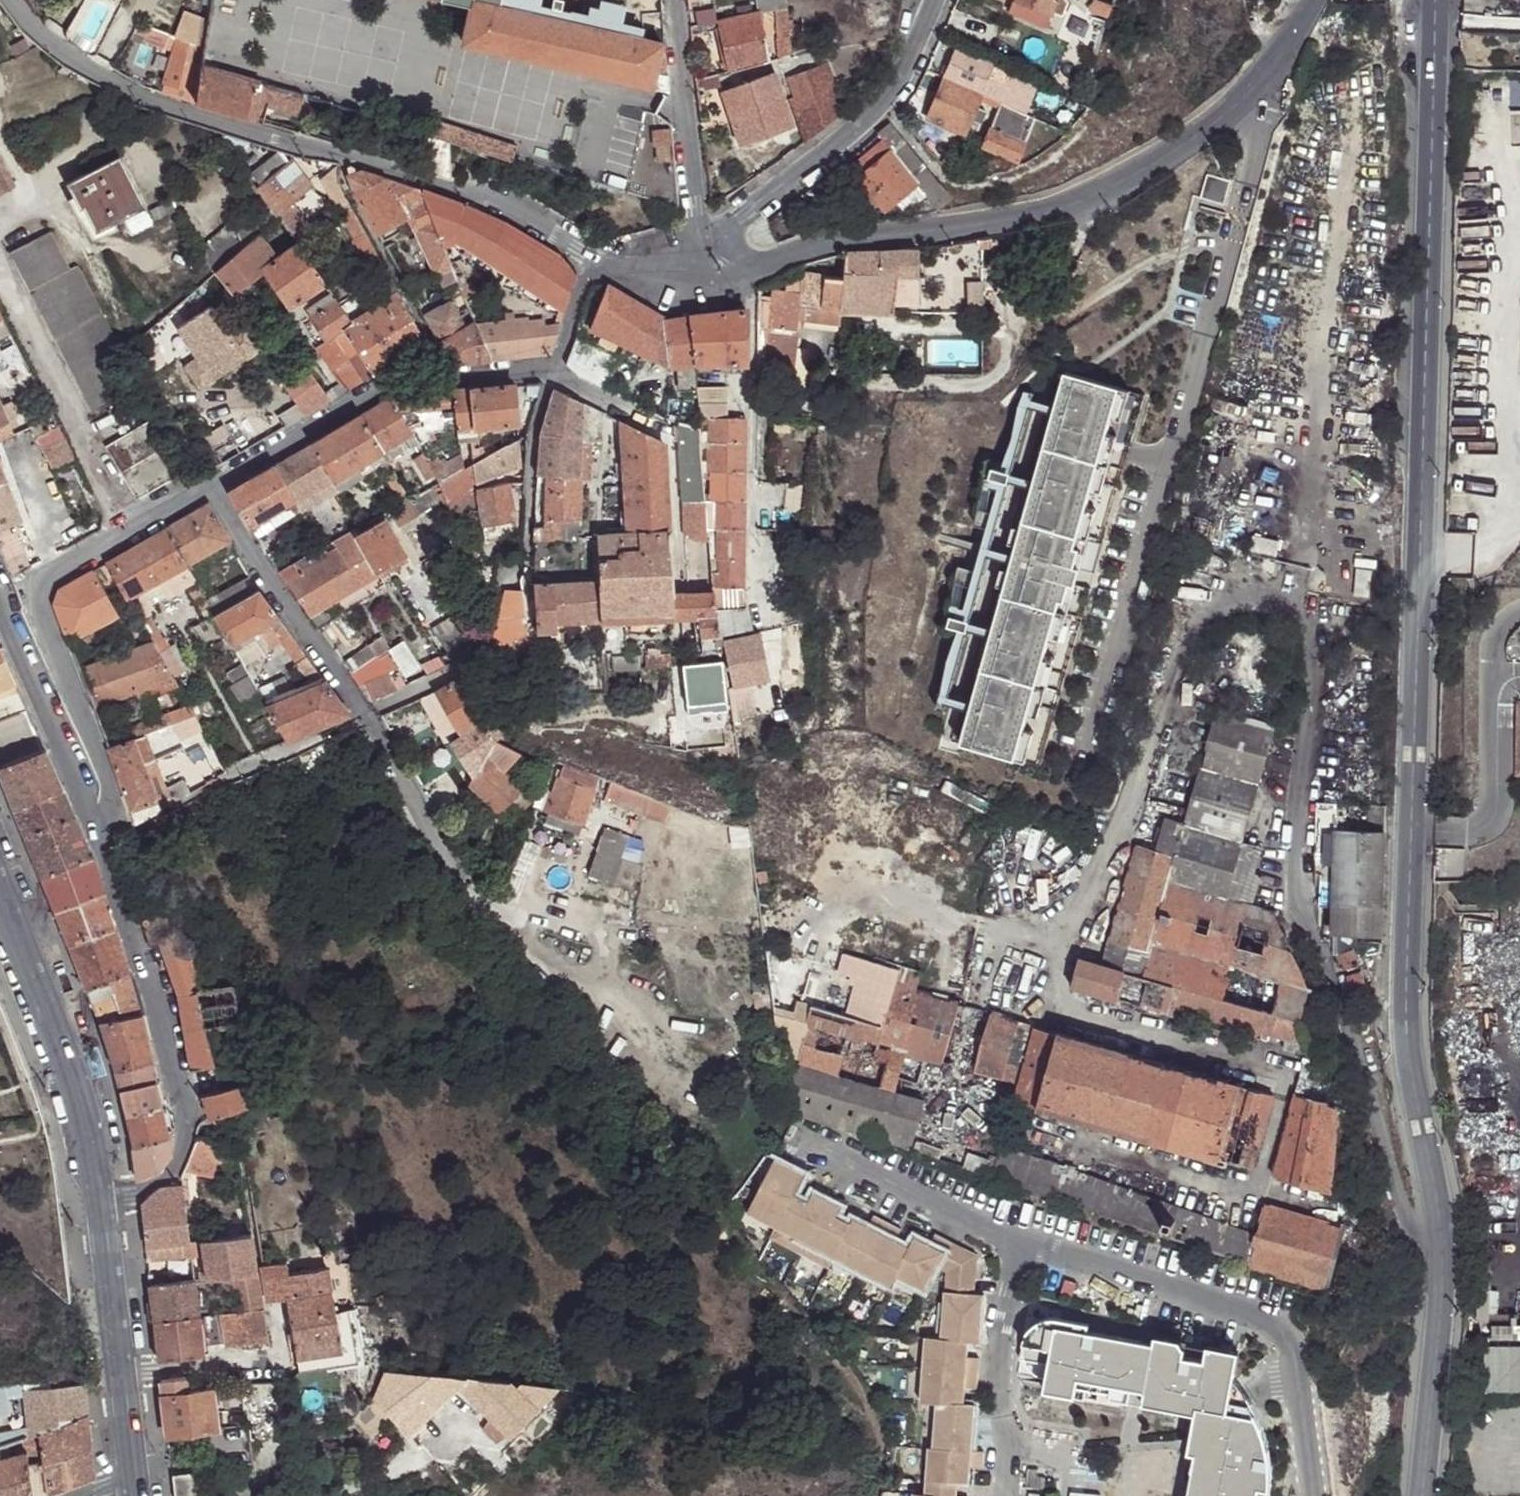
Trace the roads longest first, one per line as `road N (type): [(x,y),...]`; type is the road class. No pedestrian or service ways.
road 1 (unclassified): [(1437,0),(1407,1012),(1441,1234),(1423,1495)]
road 2 (residential): [(1320,0),(1244,99),(1139,172),(1059,212),(838,240),(751,270)]
road 3 (residential): [(12,0),(35,33),(147,100),(469,199),(588,260)]
road 4 (residential): [(99,1208),(171,1171),(184,1132),(92,833)]
road 5 (residential): [(364,715),(481,658),(503,581),(526,556),(532,435),(552,371)]
road 6 (residential): [(209,486),(379,388),(446,371),(552,371)]
road 7 (residential): [(92,833),(109,809),(108,780),(38,587),(51,571),(126,535)]
road 8 (residential): [(752,627),(751,270)]
road 9 (tertiary): [(0,902),(79,1114),(99,1208)]
road 10 (residential): [(731,224),(892,93),(935,0)]
road 11 (tertiary): [(99,1208),(131,1483)]
road 12 (residential): [(209,486),(364,715)]
road 13 (residential): [(126,535),(0,291)]
road 14 (residential): [(676,0),(698,252)]
road 15 (residential): [(92,833),(0,618)]
road 16 (residential): [(364,715),(463,890)]
road 17 (residential): [(226,777),(364,715)]
road 18 (residential): [(334,1495),(415,1461),(460,1428)]

